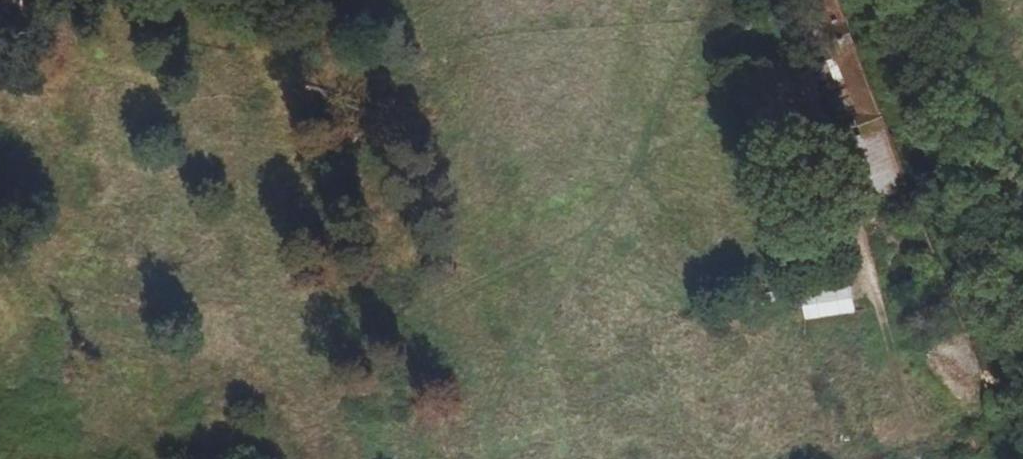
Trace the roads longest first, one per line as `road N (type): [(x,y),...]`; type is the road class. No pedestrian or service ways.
road 1 (track): [(908,390),(818,108),(772,0)]

